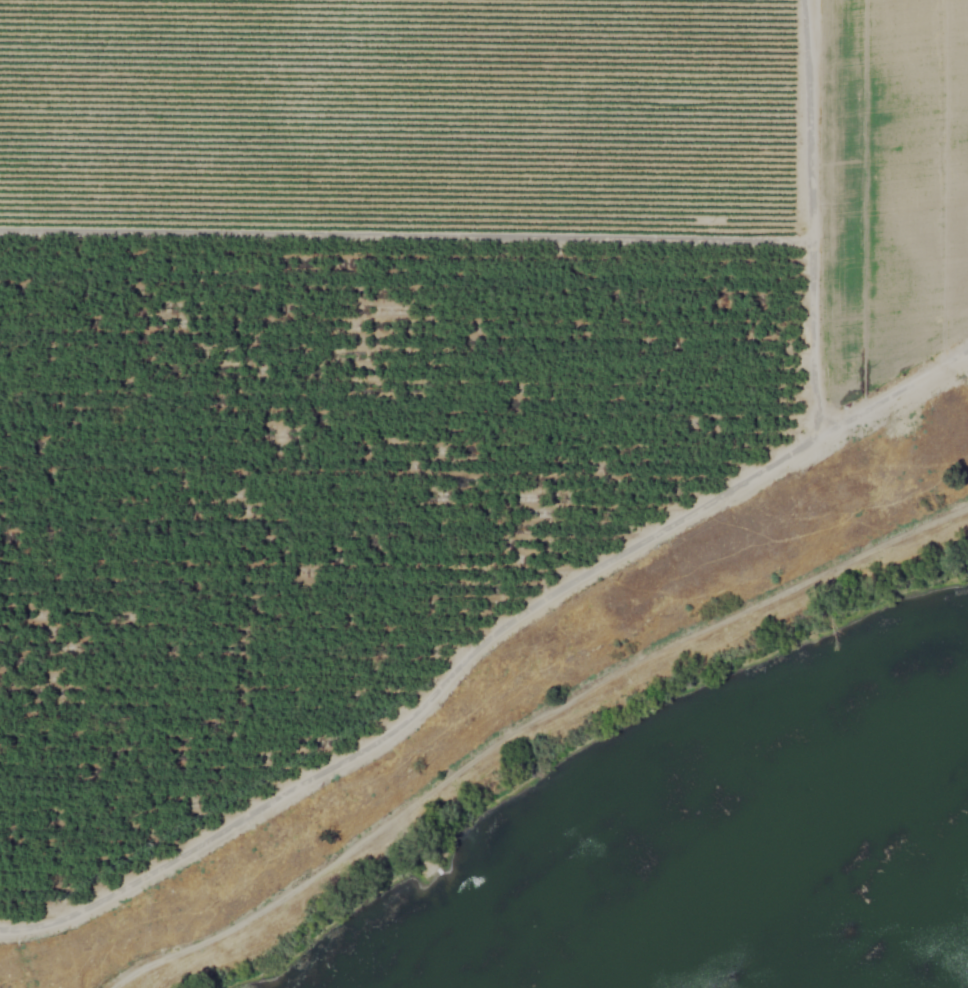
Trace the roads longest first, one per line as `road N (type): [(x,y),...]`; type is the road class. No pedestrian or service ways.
road 1 (track): [(967,505),(797,580),(504,738),(325,868),(110,987)]

